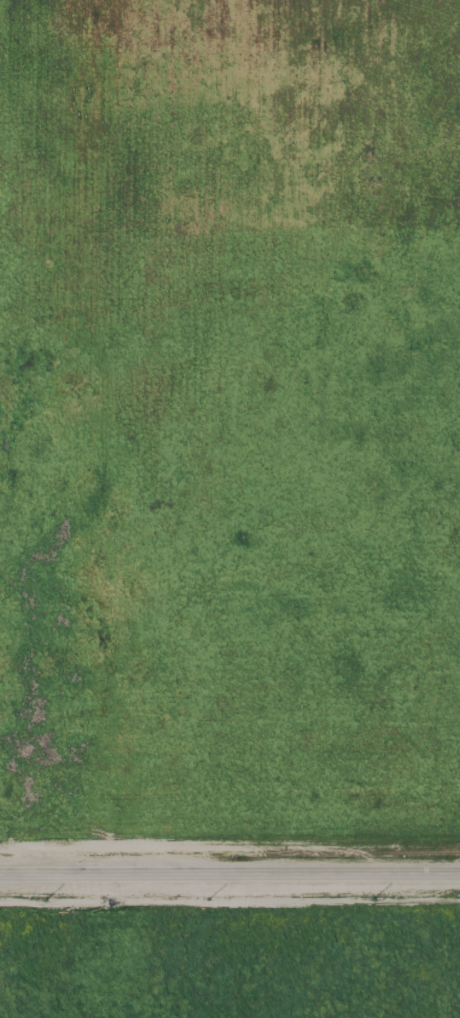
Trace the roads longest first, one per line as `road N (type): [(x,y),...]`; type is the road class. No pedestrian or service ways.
road 1 (secondary): [(459,874),(0,875)]

